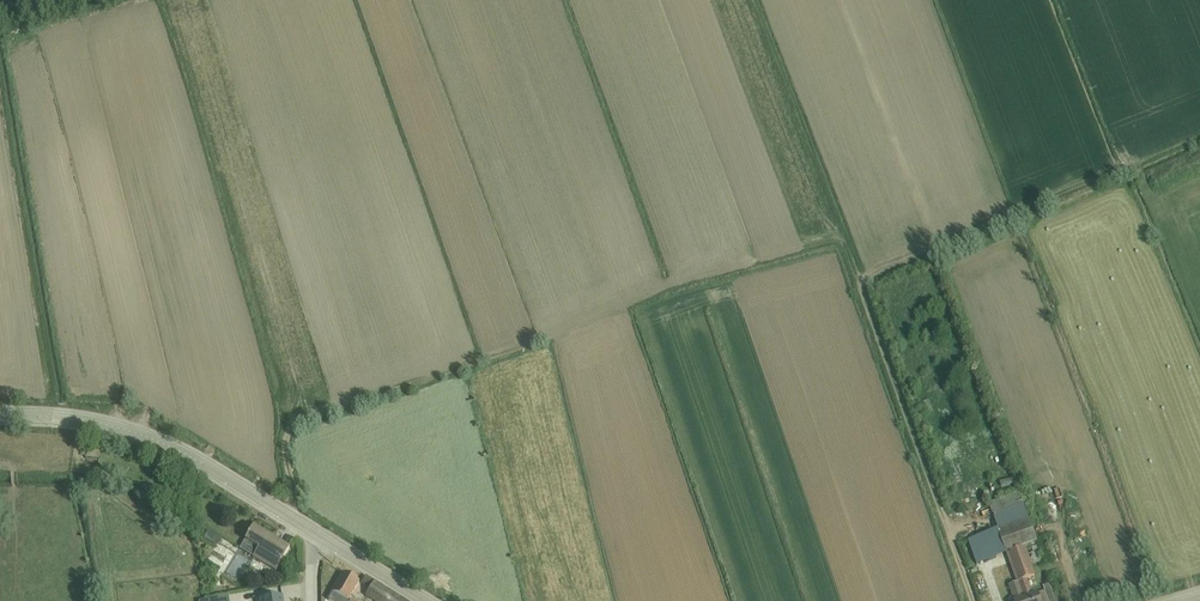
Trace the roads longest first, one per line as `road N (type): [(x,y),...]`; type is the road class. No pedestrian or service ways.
road 1 (tertiary): [(317,538),(194,461),(124,430),(0,418)]

